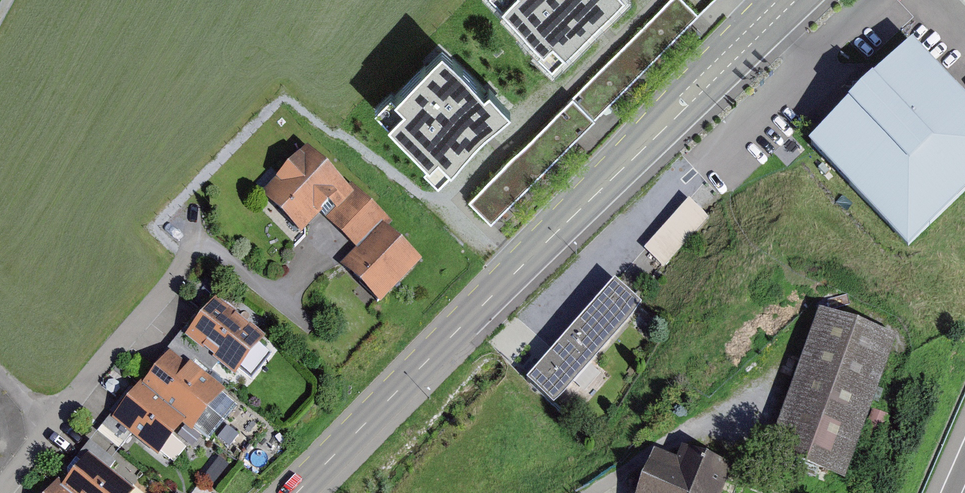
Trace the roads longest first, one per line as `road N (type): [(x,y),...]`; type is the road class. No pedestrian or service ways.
road 1 (primary): [(788,0),(296,492)]
road 2 (residential): [(0,491),(197,247),(213,248),(311,328)]

